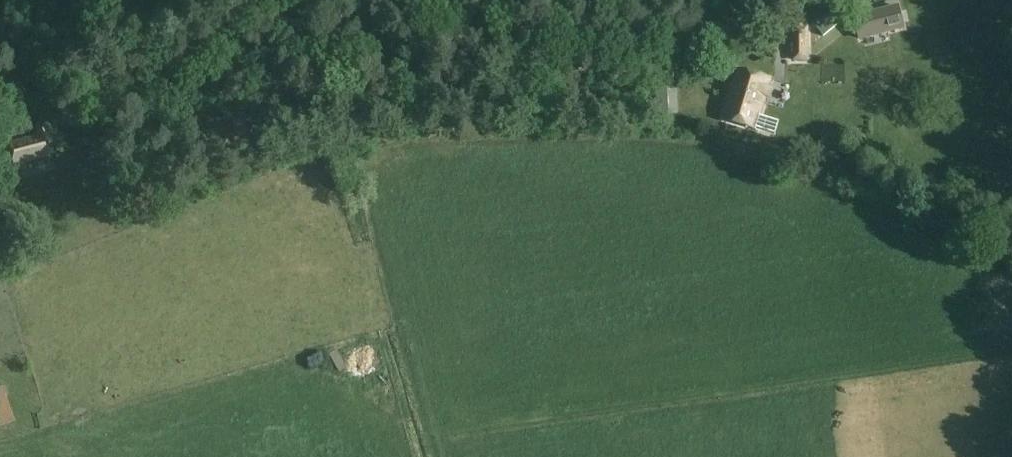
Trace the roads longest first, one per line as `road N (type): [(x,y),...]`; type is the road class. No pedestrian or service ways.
road 1 (track): [(356,0),(619,75),(662,66),(771,0)]
road 2 (track): [(0,90),(185,0)]

